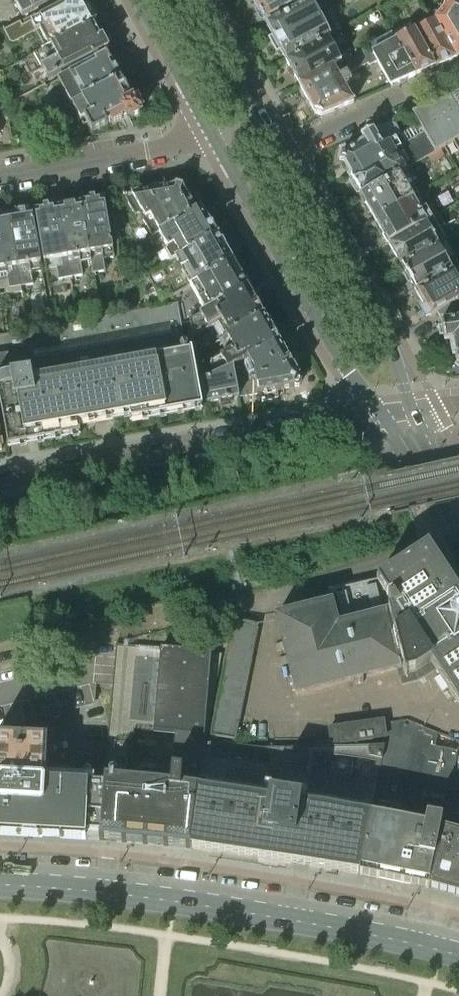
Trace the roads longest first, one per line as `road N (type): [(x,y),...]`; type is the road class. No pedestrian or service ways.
road 1 (primary): [(458,957),(173,902),(0,886)]
road 2 (residential): [(382,416),(0,483)]
road 3 (primary): [(214,137),(331,344),(382,416)]
road 4 (primary): [(411,411),(381,327),(281,148)]
road 5 (residential): [(0,177),(214,137)]
road 6 (residential): [(458,75),(281,148)]
road 7 (primary): [(139,0),(214,137)]
road 8 (primary): [(382,416),(458,530)]
road 9 (primary): [(261,114),(199,0)]

